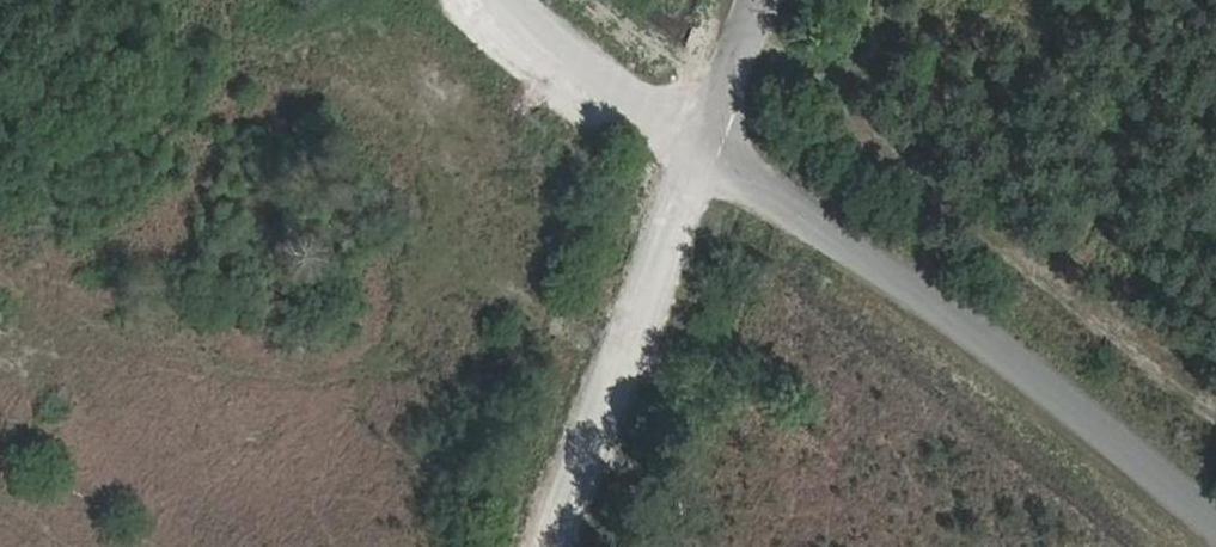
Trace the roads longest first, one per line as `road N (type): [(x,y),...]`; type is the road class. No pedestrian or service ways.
road 1 (unclassified): [(701,159),(1207,546)]
road 2 (unclassified): [(558,546),(701,159)]
road 3 (unclassified): [(506,0),(701,159)]
road 4 (unclassified): [(701,159),(759,0)]

